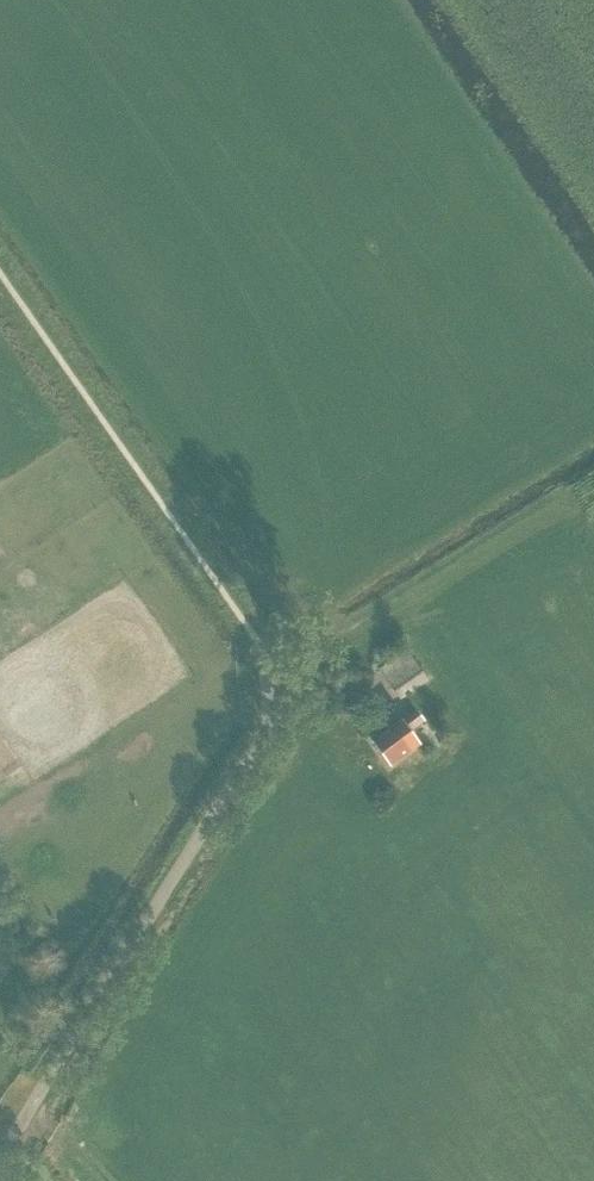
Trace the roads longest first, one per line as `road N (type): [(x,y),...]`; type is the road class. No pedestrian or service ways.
road 1 (unclassified): [(0,1163),(260,742),(272,701),(266,653)]

